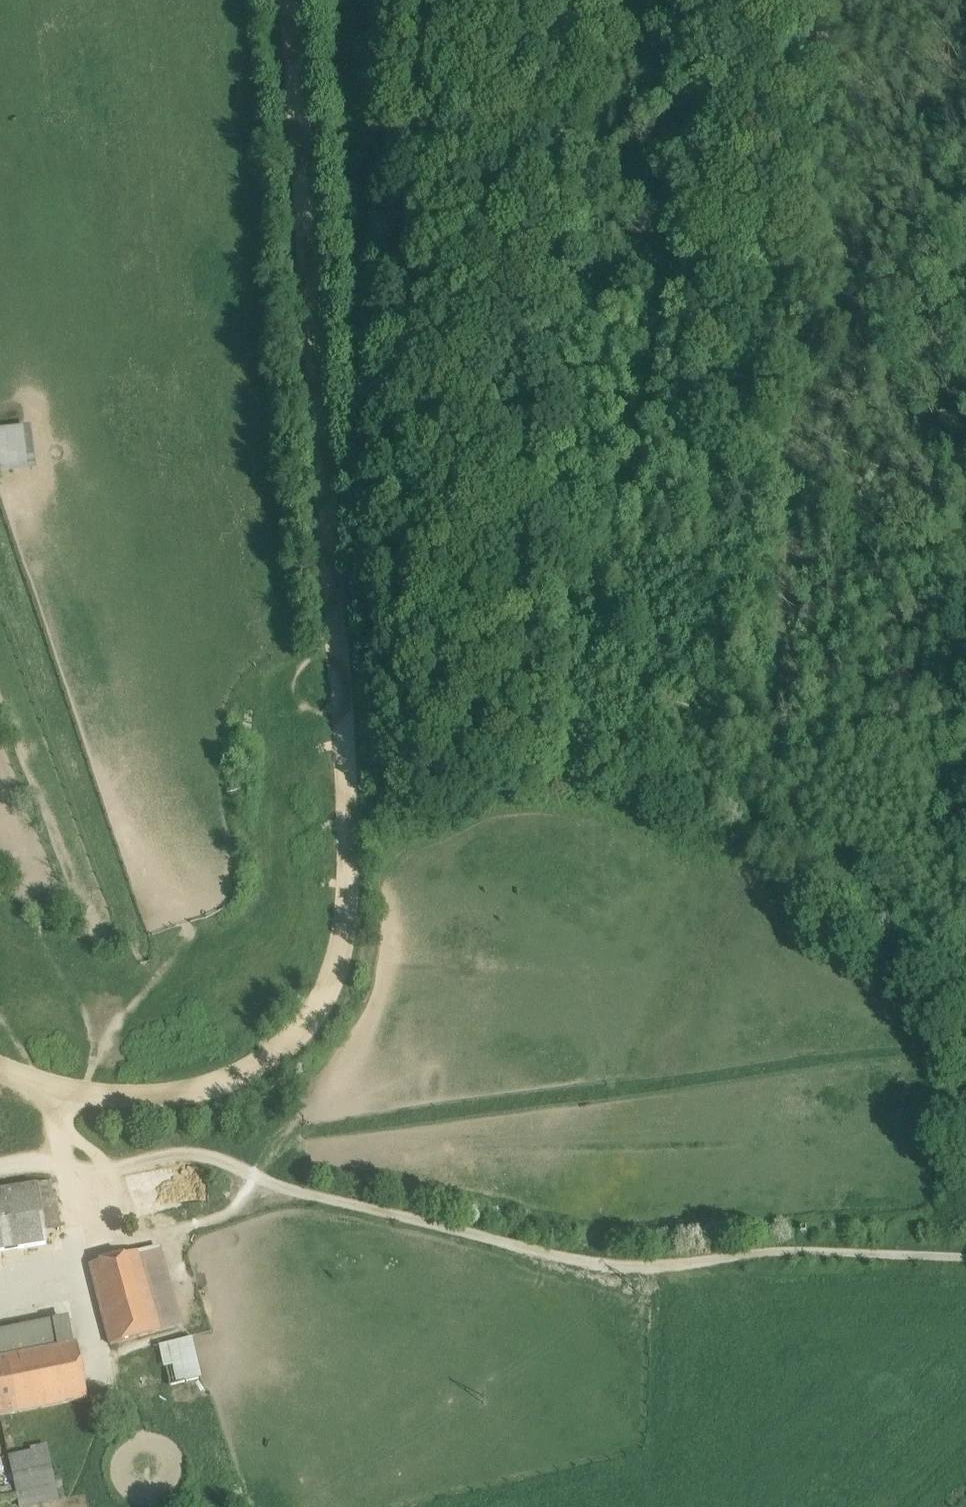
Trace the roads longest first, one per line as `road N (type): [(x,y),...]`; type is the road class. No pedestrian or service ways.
road 1 (track): [(0,1168),(63,1160),(88,1175),(168,1158),(230,1162),(640,1270),(799,1254),(965,1260)]
road 2 (track): [(0,1299),(55,1285),(76,1265),(88,1232),(88,1175)]

